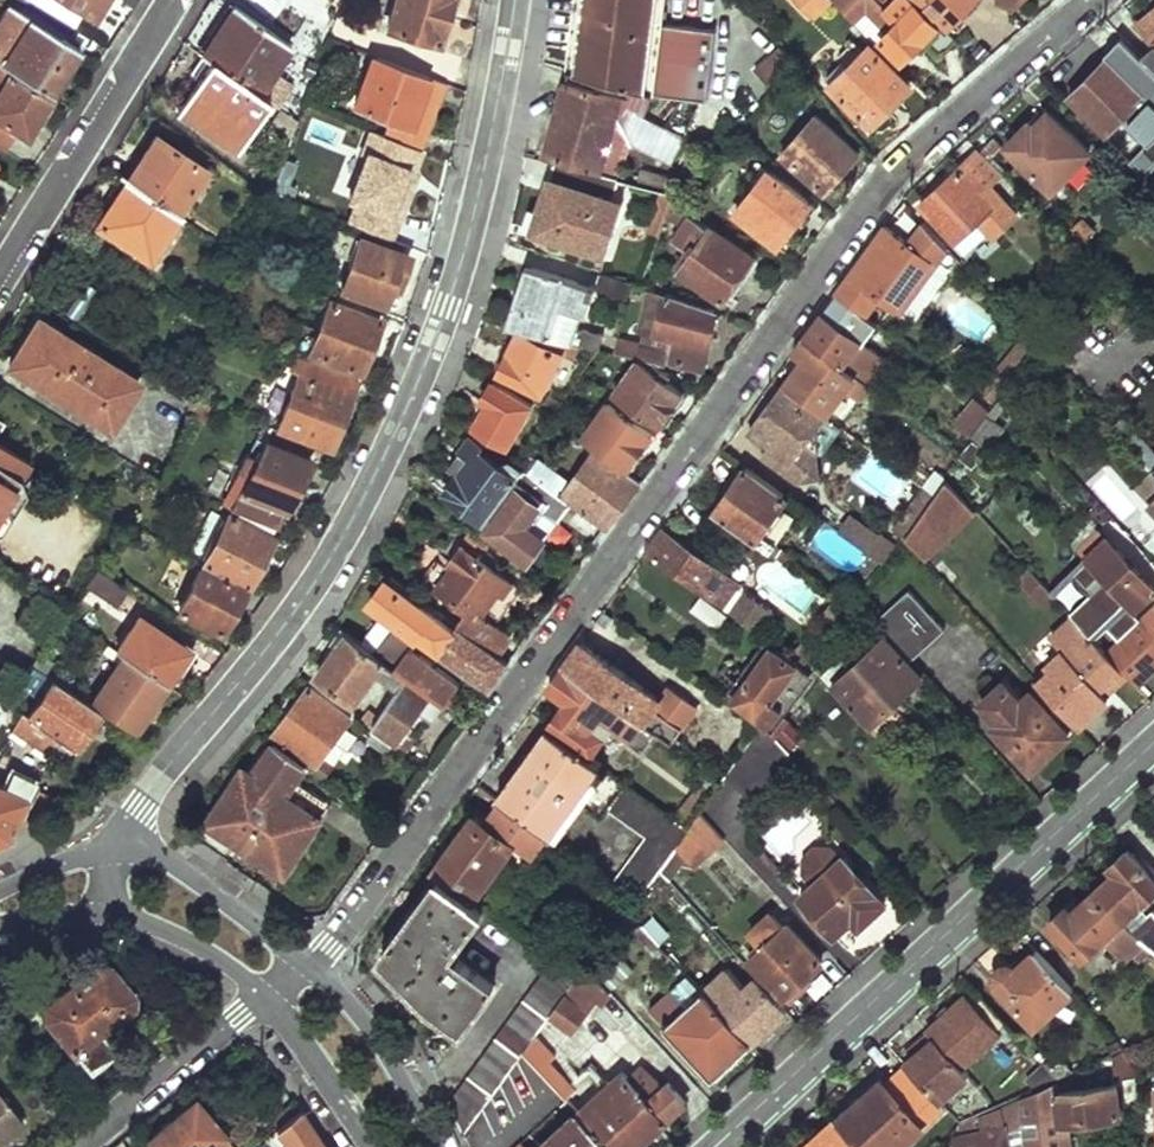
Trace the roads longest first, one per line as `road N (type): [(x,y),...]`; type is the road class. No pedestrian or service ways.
road 1 (residential): [(307,962),(492,732),(860,205),(1100,0)]
road 2 (residential): [(513,0),(500,103),(433,340),(328,560),(139,807),(114,852)]
road 3 (tertiary): [(715,1146),(1153,747)]
road 4 (residential): [(0,279),(173,0)]
road 5 (residential): [(81,1146),(265,999)]
road 6 (tertiary): [(307,962),(175,867),(114,852)]
road 7 (tertiary): [(434,1146),(376,1040),(307,962)]
road 8 (tertiary): [(265,999),(373,1146)]
road 9 (tertiary): [(113,915),(194,944),(265,999)]
road 10 (tertiary): [(114,852),(70,860),(0,892)]

